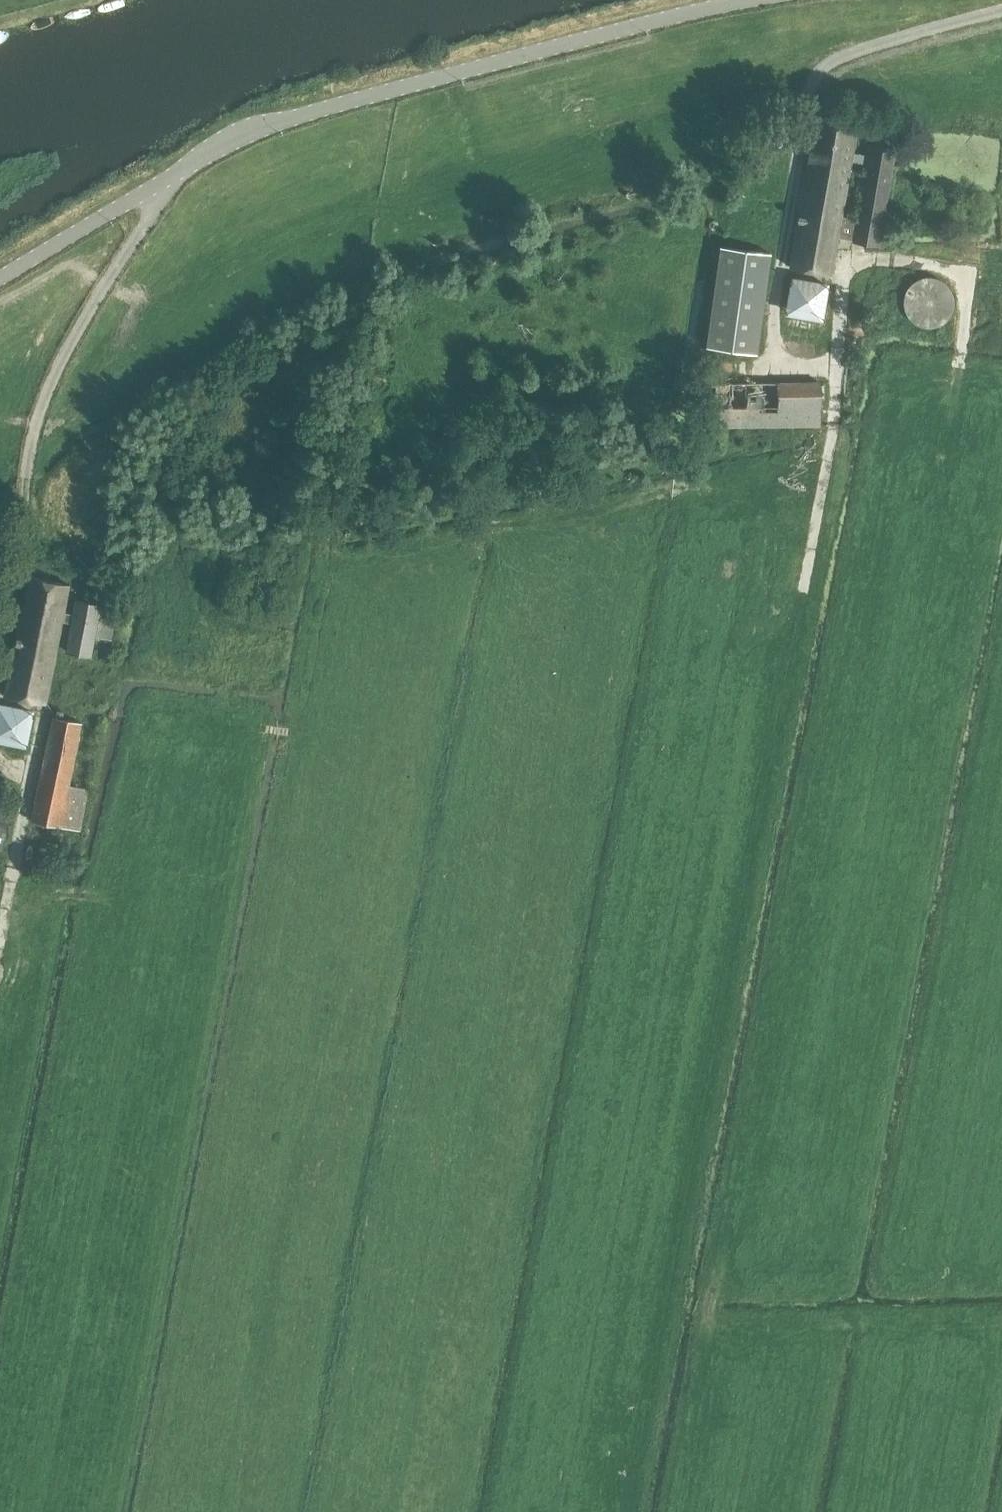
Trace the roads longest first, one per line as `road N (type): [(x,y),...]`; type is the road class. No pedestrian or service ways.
road 1 (tertiary): [(0,279),(265,125),(756,0)]

